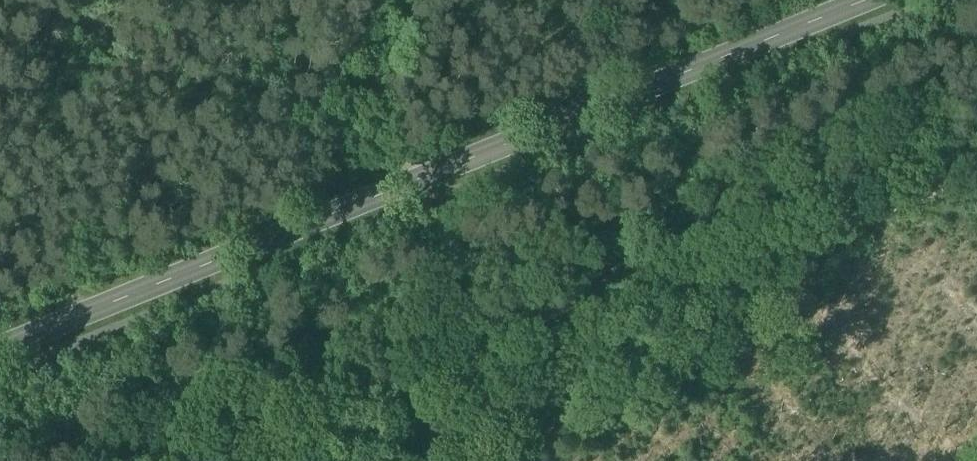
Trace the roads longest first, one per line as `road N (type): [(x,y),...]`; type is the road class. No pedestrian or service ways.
road 1 (secondary): [(0,352),(884,0)]
road 2 (track): [(246,460),(529,339),(976,169)]
road 3 (track): [(421,186),(372,60),(367,0)]

